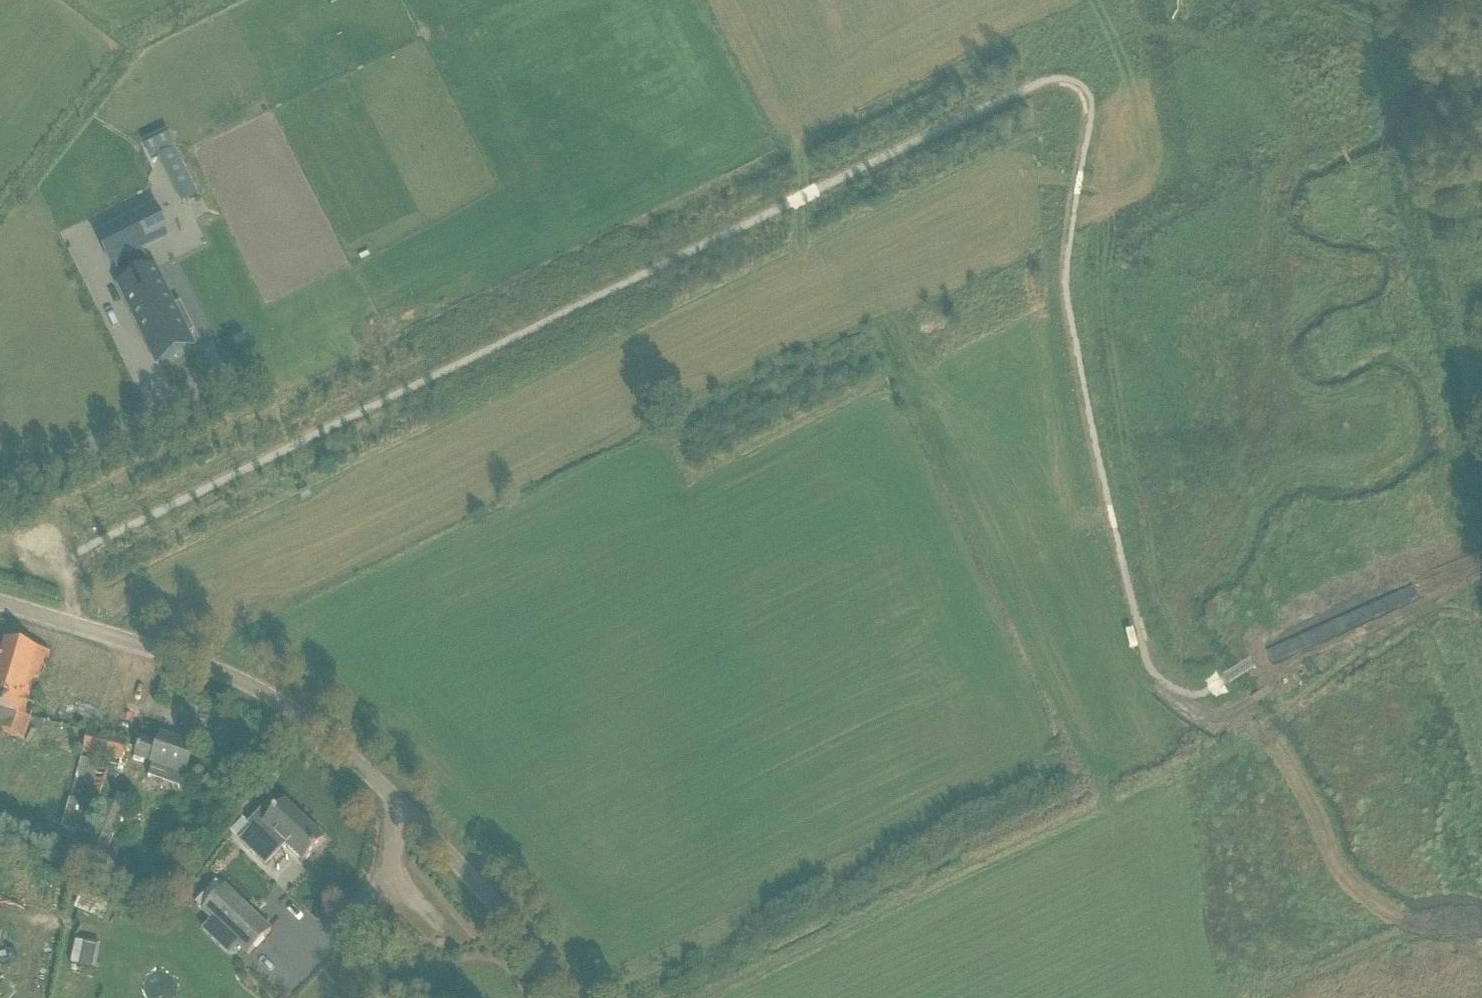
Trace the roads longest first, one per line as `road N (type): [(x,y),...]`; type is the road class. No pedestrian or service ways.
road 1 (unclassified): [(570,997),(369,769),(298,714),(213,665),(0,599)]
road 2 (track): [(1214,685),(1318,831),(1335,870),(1392,913),(1481,928)]

